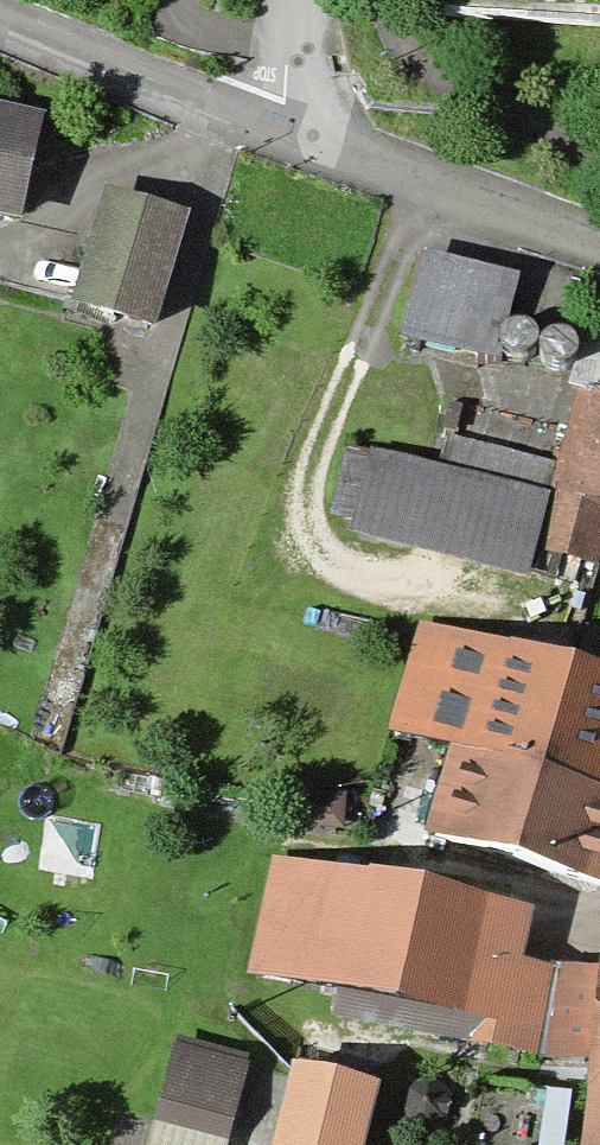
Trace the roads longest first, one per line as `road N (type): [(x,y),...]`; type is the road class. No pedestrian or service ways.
road 1 (residential): [(284,132),(599,243)]
road 2 (residential): [(284,132),(0,19)]
road 3 (residential): [(296,0),(284,132)]

